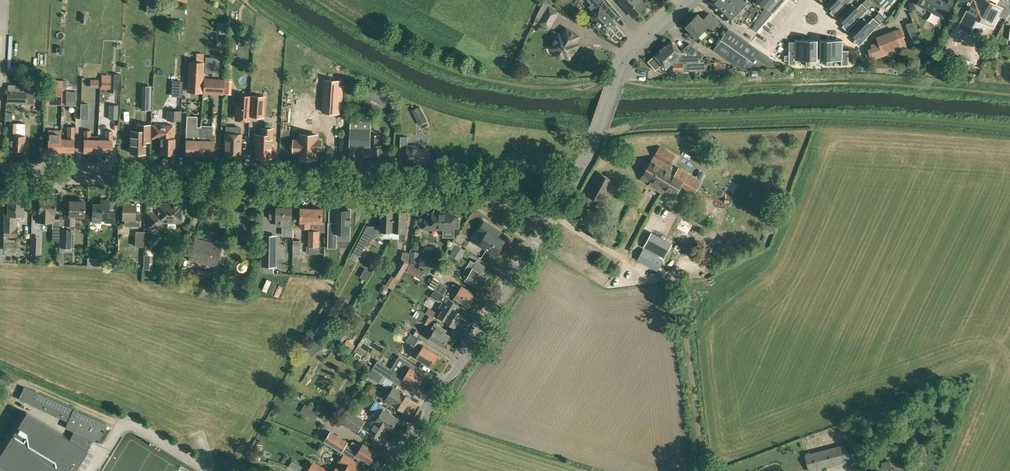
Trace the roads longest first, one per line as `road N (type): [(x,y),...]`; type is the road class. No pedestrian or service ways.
road 1 (residential): [(546,224),(471,186),(0,172)]
road 2 (track): [(311,0),(411,58),(466,77),(557,88),(616,82)]
road 3 (tertiary): [(392,470),(546,224)]
road 4 (tertiary): [(546,224),(591,146),(631,51),(686,0)]
road 5 (track): [(702,470),(674,276)]

